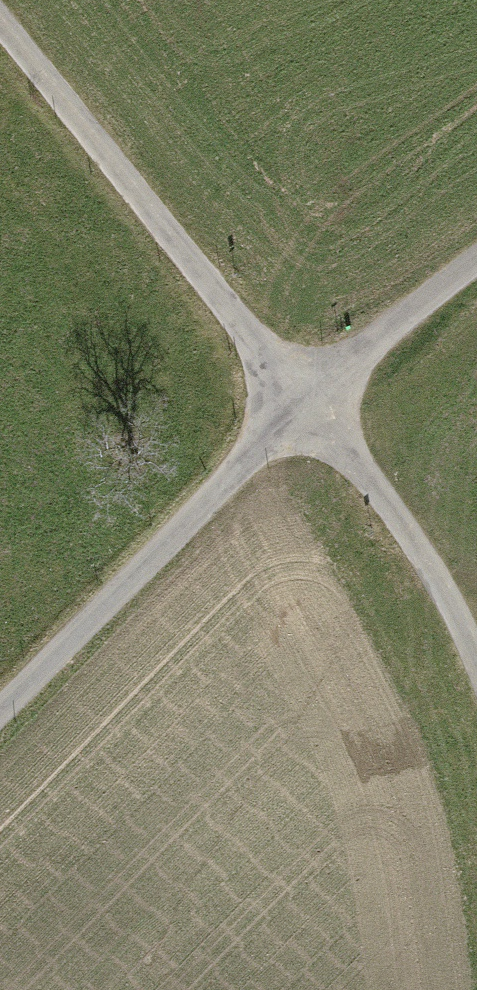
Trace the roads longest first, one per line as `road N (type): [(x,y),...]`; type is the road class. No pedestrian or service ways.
road 1 (track): [(476,665),(393,509),(0,25)]
road 2 (unclassified): [(0,714),(302,403),(476,262)]

